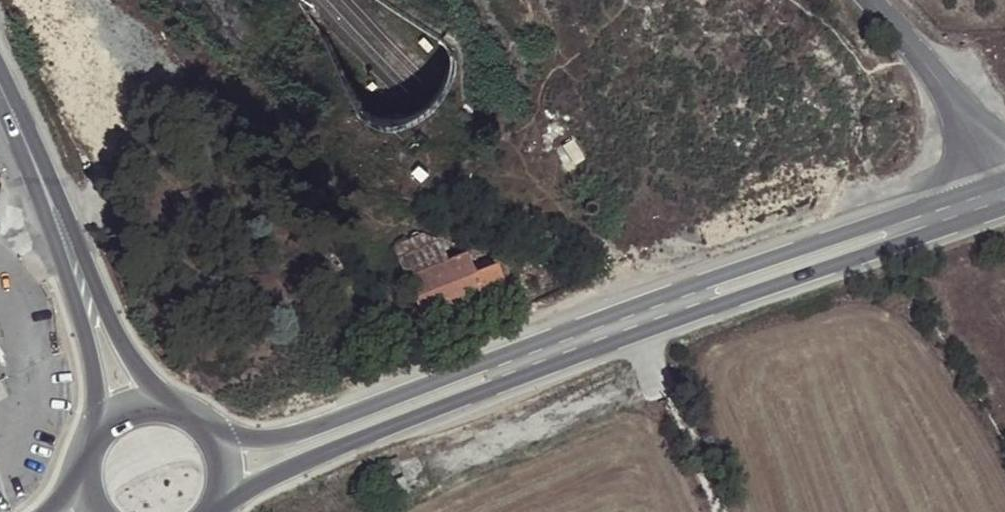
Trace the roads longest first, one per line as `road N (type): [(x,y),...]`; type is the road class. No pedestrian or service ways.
road 1 (secondary): [(232,494),(640,333),(1004,211)]
road 2 (secondary): [(981,189),(625,309),(277,441),(228,441)]
road 3 (tertiary): [(186,405),(147,375),(55,216)]
road 4 (tertiary): [(55,216),(107,428)]
road 5 (tertiary): [(0,59),(55,216)]

